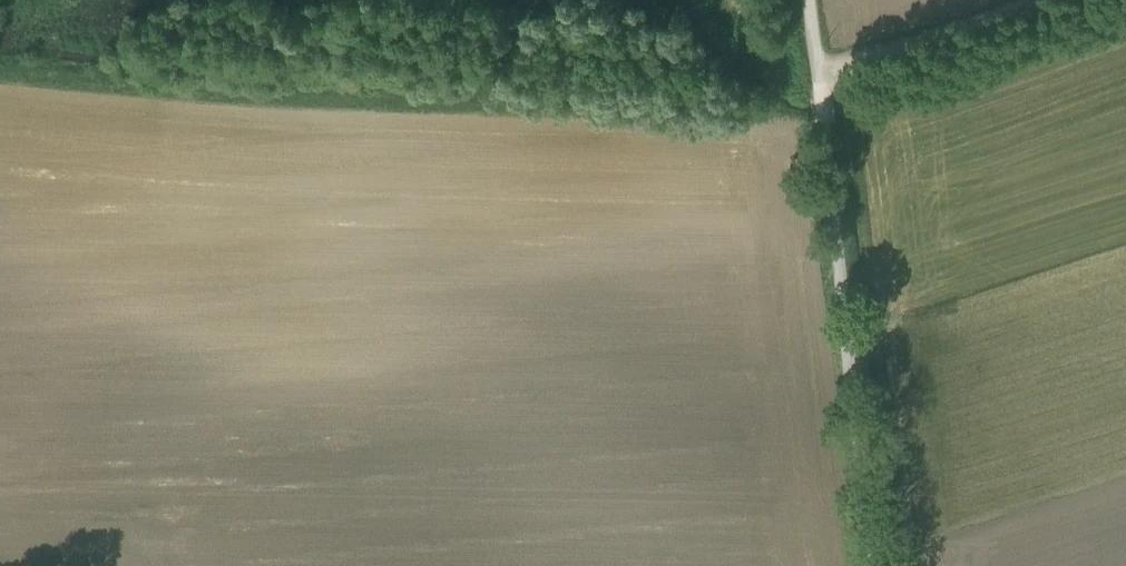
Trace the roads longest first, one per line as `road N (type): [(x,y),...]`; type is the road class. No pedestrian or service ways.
road 1 (residential): [(870,565),(808,0)]
road 2 (track): [(819,84),(1053,0)]

